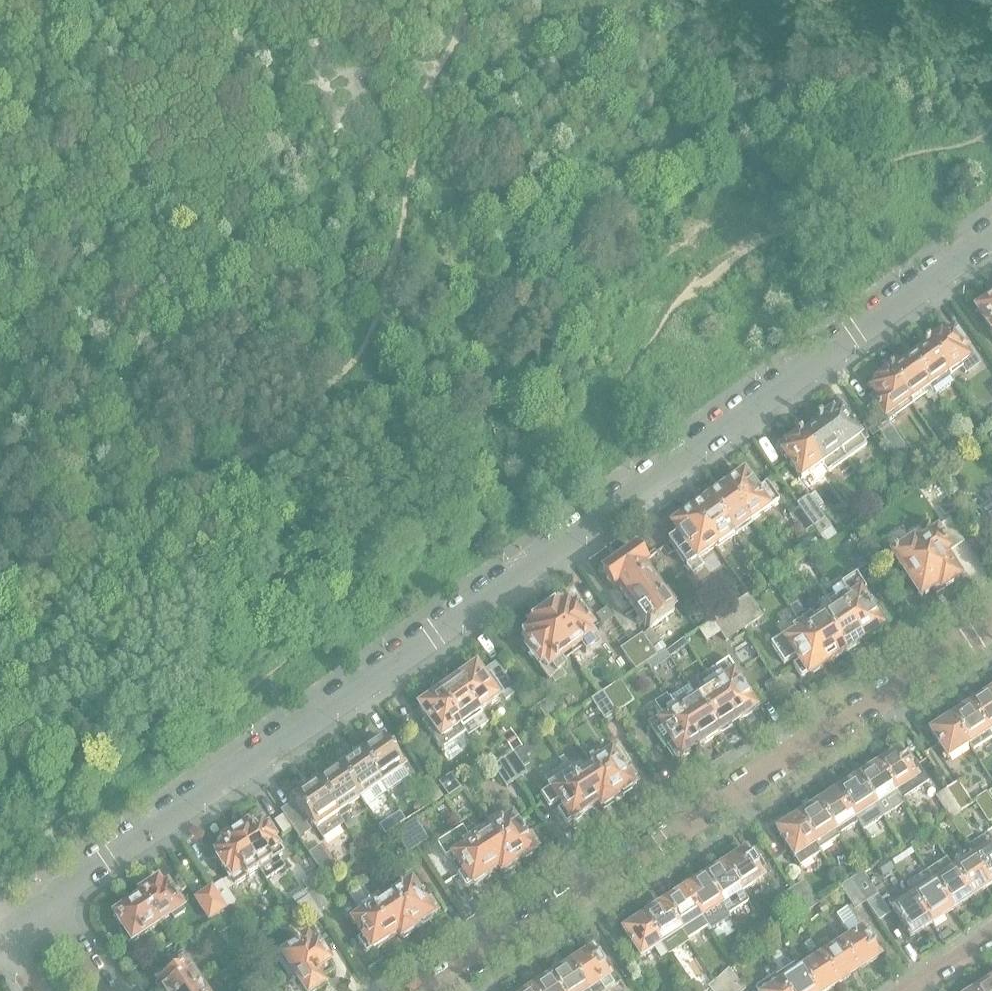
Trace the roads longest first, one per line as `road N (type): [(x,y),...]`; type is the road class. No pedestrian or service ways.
road 1 (residential): [(991,239),(422,649),(55,900)]
road 2 (residential): [(430,990),(991,623)]

